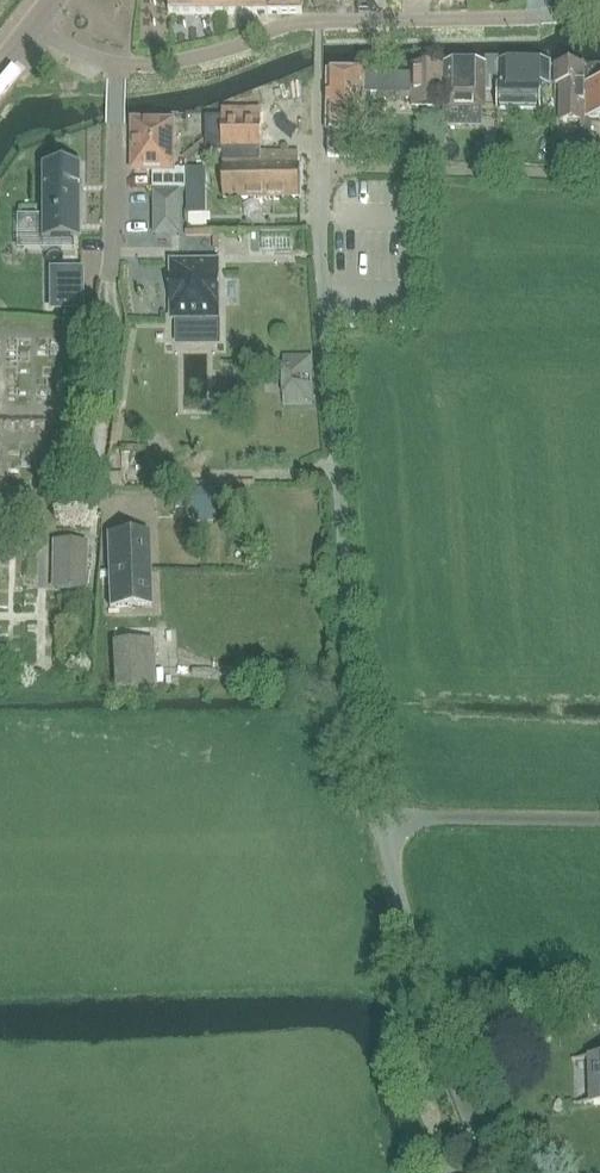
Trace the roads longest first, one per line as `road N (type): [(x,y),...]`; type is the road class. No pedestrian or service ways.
road 1 (residential): [(503,1172),(420,961),(351,701),(318,167)]
road 2 (residential): [(599,14),(301,22),(221,51),(116,65)]
road 3 (residential): [(599,172),(318,167)]
road 4 (residential): [(109,275),(116,65)]

